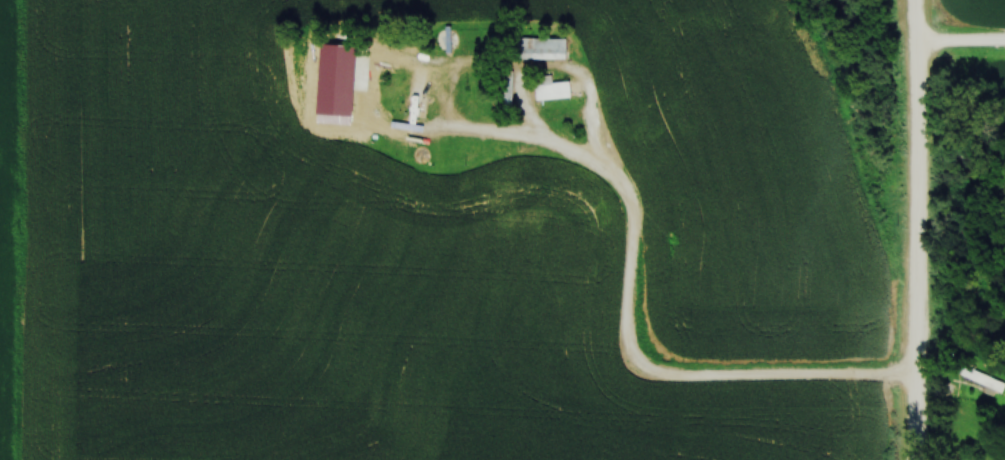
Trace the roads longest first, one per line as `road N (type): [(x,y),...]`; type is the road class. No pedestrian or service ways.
road 1 (tertiary): [(916,459),(914,0)]

